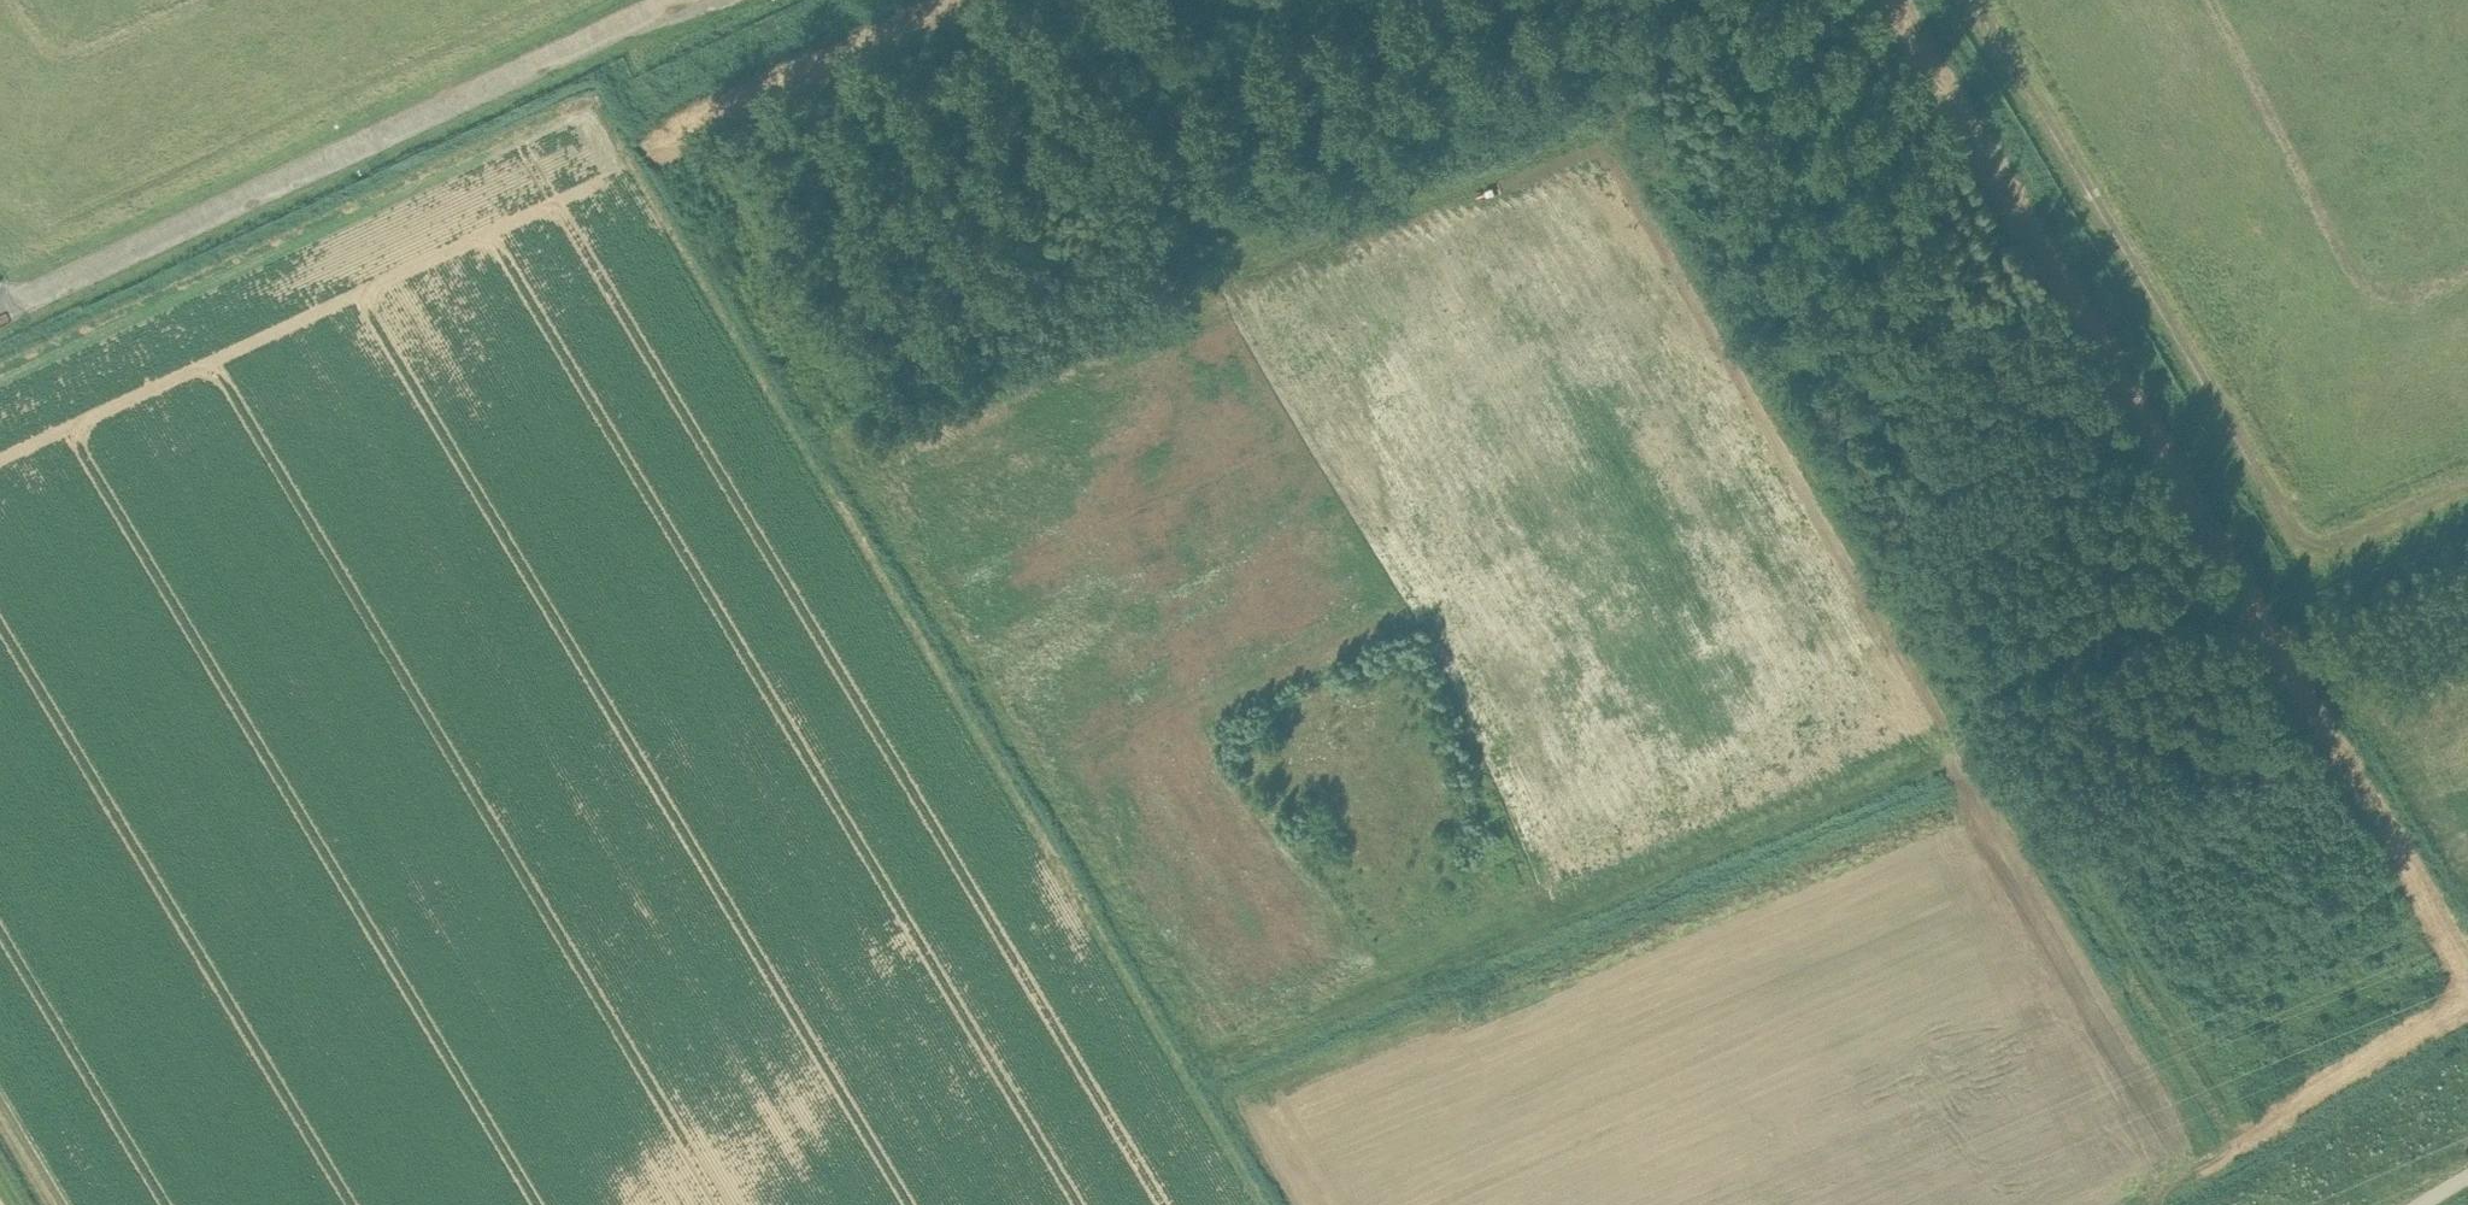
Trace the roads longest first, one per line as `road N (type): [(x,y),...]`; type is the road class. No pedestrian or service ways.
road 1 (track): [(2157,1204),(2164,1188),(2222,1152),(2232,1132),(2228,1111),(1995,733),(1384,987)]
road 2 (track): [(2198,1167),(2188,1134),(1983,804)]

